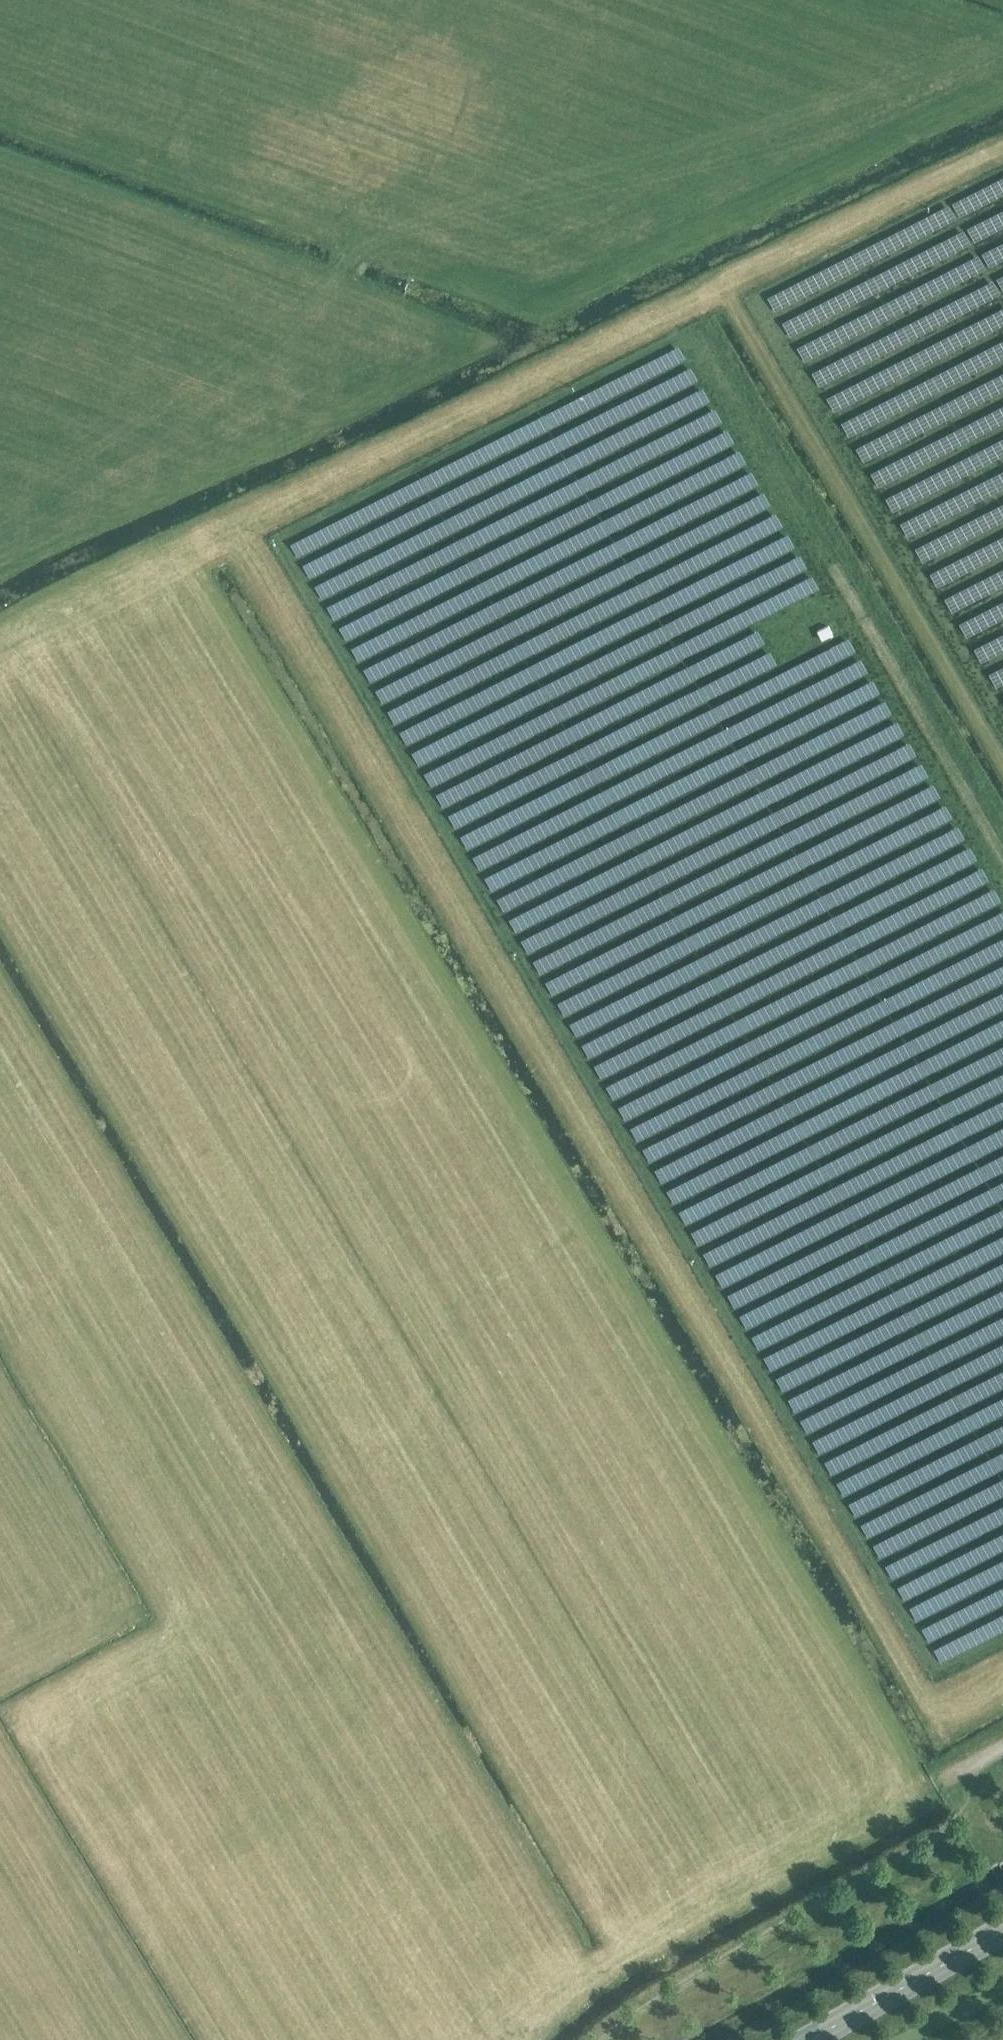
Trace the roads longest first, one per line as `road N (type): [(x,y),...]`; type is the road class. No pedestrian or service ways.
road 1 (primary): [(810,2039),(1002,1931)]
road 2 (track): [(1002,853),(905,682)]

